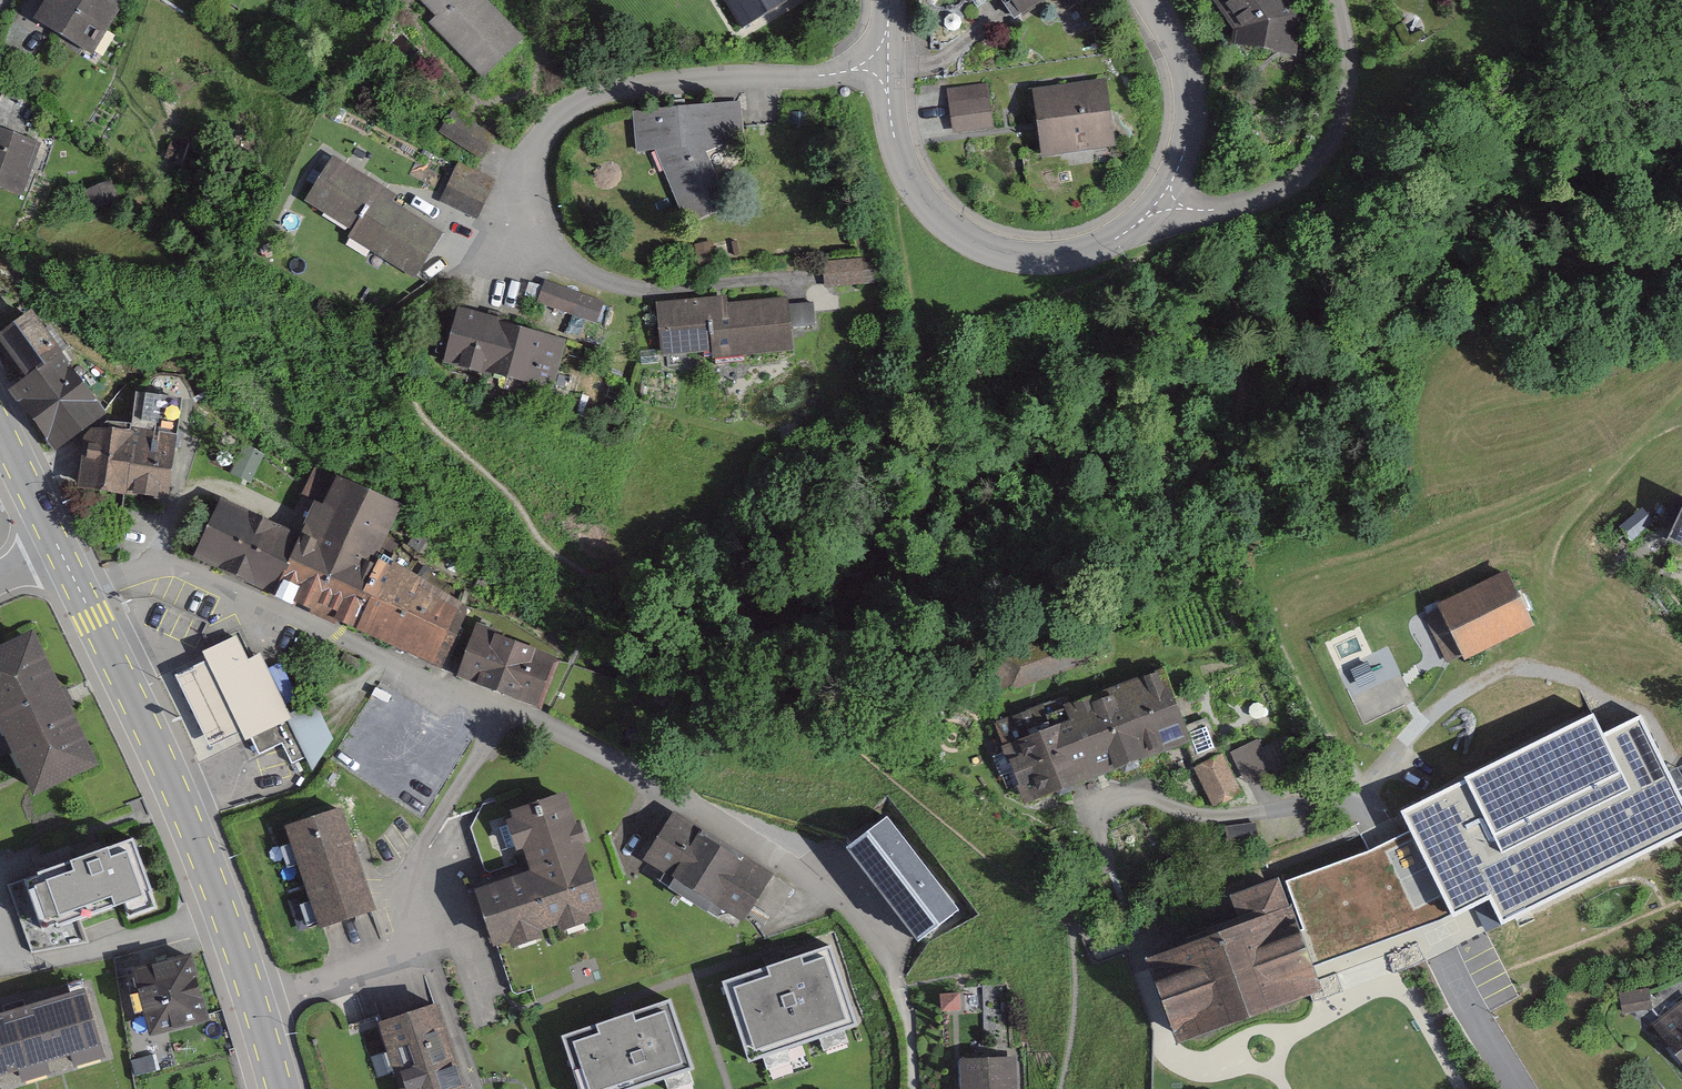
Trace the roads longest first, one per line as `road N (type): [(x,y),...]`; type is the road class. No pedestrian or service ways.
road 1 (residential): [(887,62),(686,79),(568,111),(531,161),(522,217),(555,266),(645,289),(821,289)]
road 2 (primary): [(58,545),(204,858),(253,1001)]
road 3 (residential): [(58,545),(167,564),(489,705)]
road 4 (residential): [(253,1001),(329,986),(353,999),(420,924),(428,848),(497,726),(489,705)]
road 5 (residential): [(887,62),(908,162),(944,216),(1000,248),(1058,253),(1108,244),(1162,202)]
road 6 (residential): [(489,705),(714,814),(833,907)]
road 7 (track): [(1359,809),(1450,700),(1522,657),(1585,635),(1562,578)]
road 8 (residential): [(1162,202),(1230,203),(1315,173),(1358,77),(1339,0)]
road 9 (residential): [(1162,202),(1181,156),(1187,101),(1174,40),(1152,0)]
road 10 (primary): [(0,428),(58,545)]

